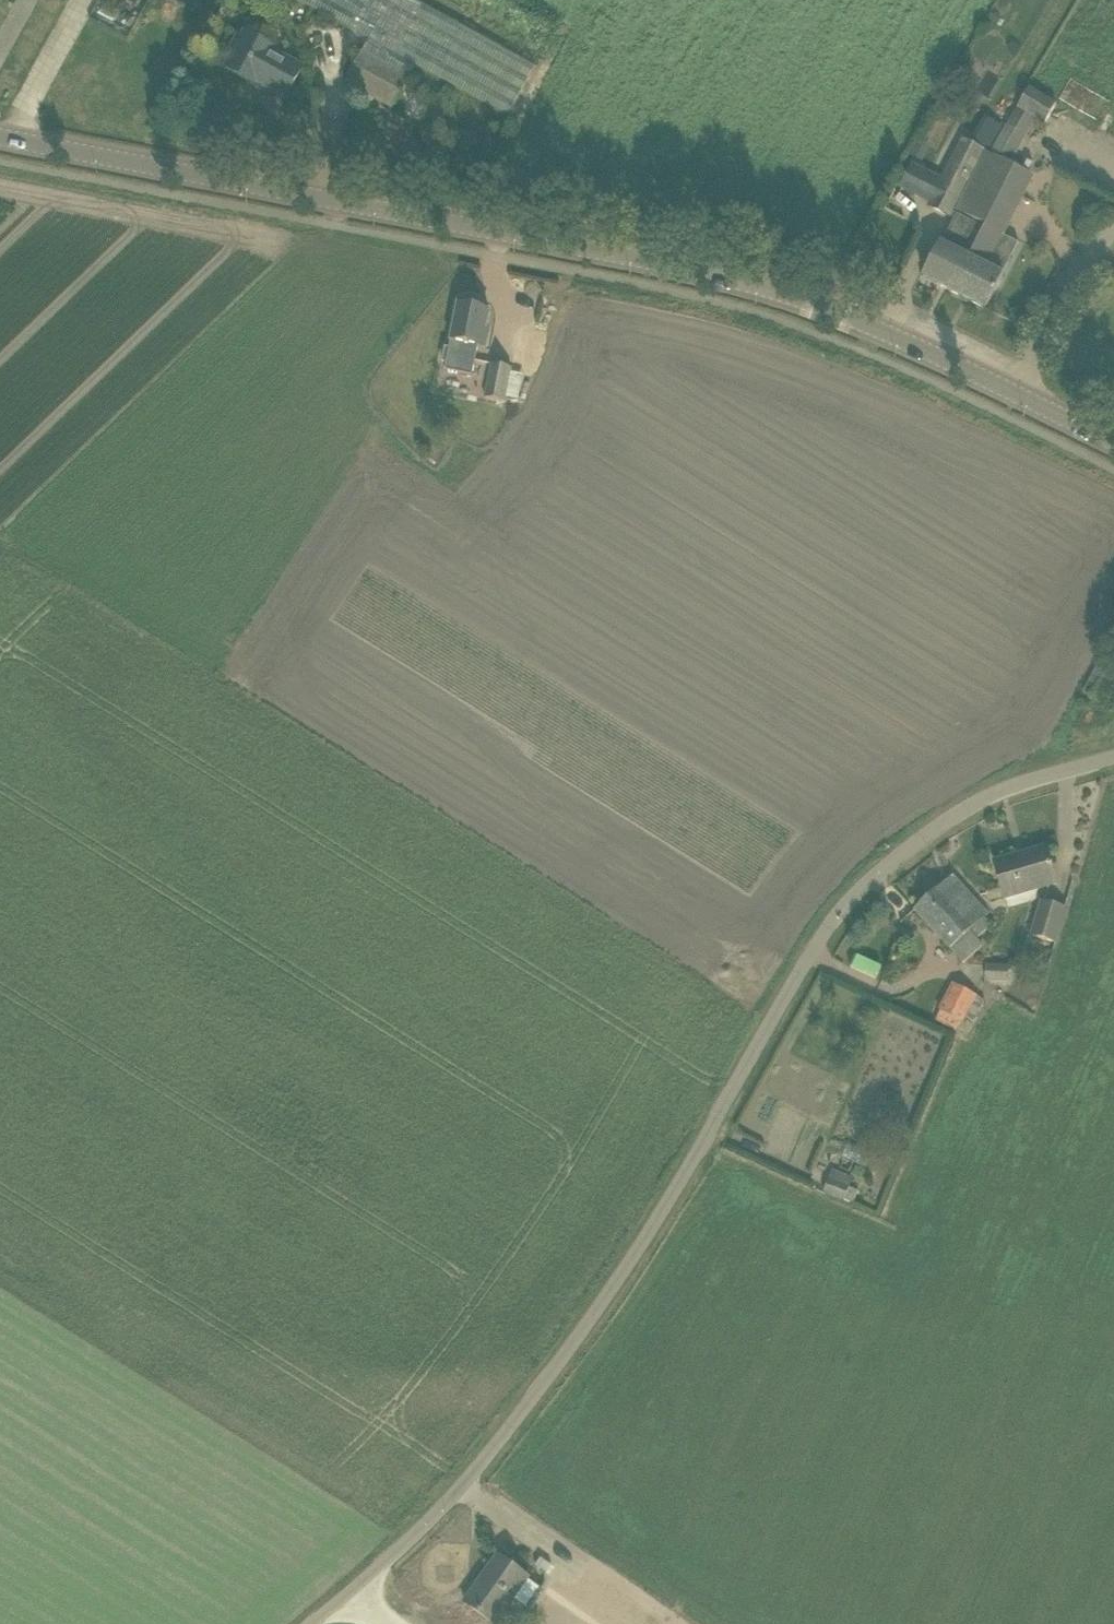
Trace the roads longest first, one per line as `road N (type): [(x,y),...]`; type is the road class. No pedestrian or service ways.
road 1 (unclassified): [(281,1623),(426,1488),(538,1346),(784,941),(857,853),(920,809),(984,779),(1113,748)]
road 2 (secondary): [(1113,443),(828,307),(698,270),(0,135)]

